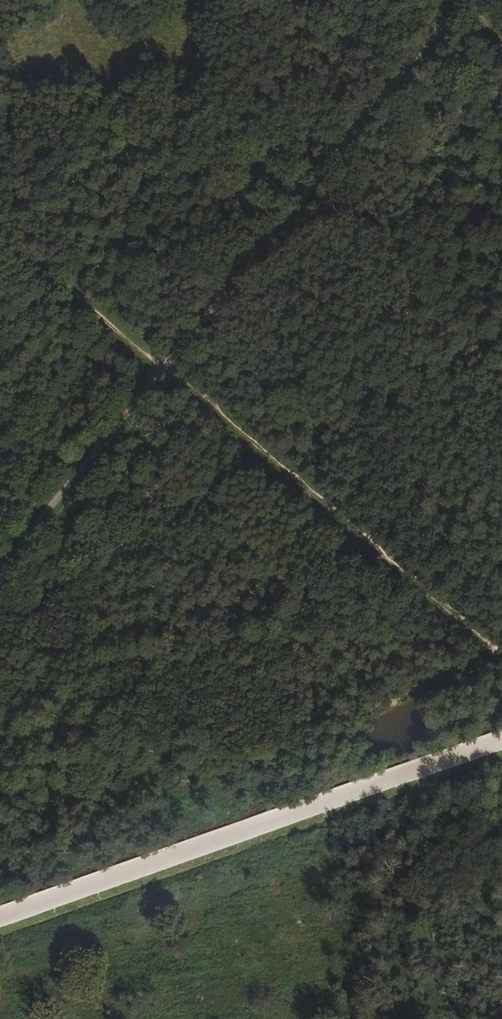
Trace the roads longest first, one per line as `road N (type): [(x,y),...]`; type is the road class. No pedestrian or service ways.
road 1 (track): [(0,572),(462,0)]
road 2 (track): [(0,229),(483,642)]
road 3 (track): [(0,919),(501,743)]

